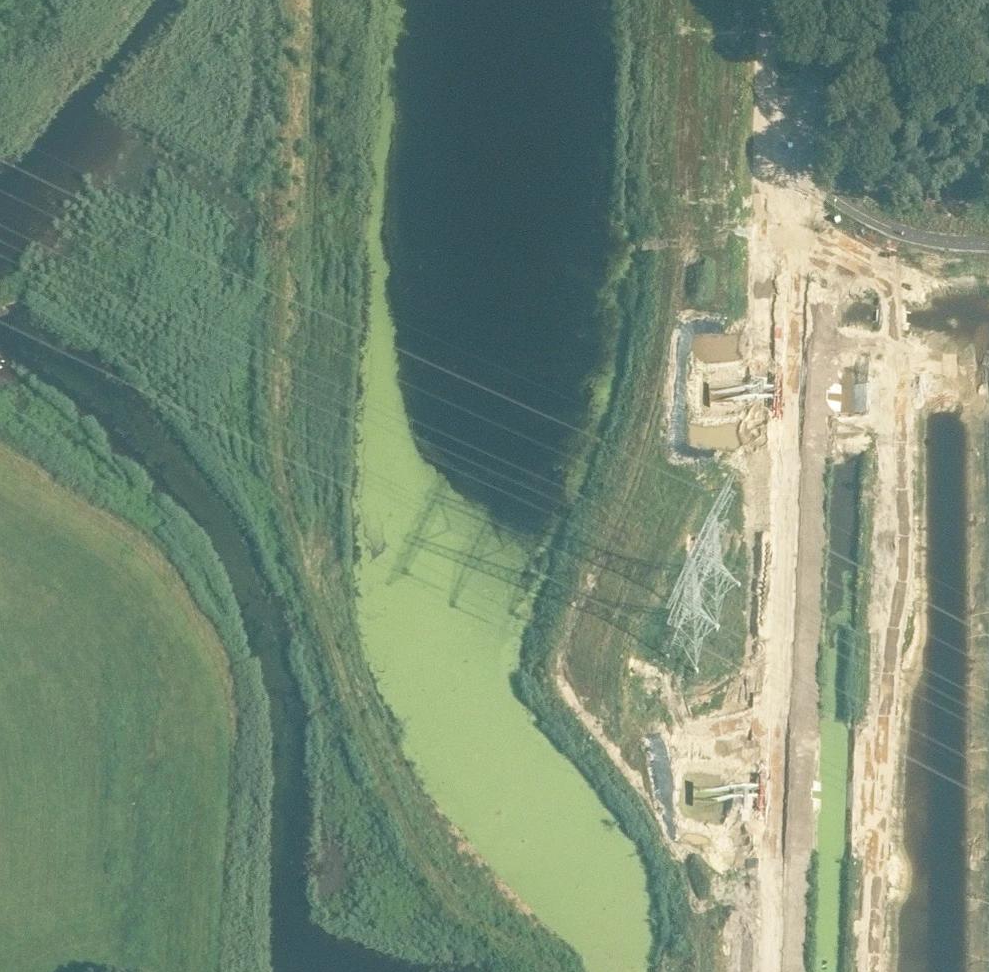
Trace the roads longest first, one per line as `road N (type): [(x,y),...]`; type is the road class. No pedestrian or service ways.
road 1 (unclassified): [(770,971),(813,0)]

